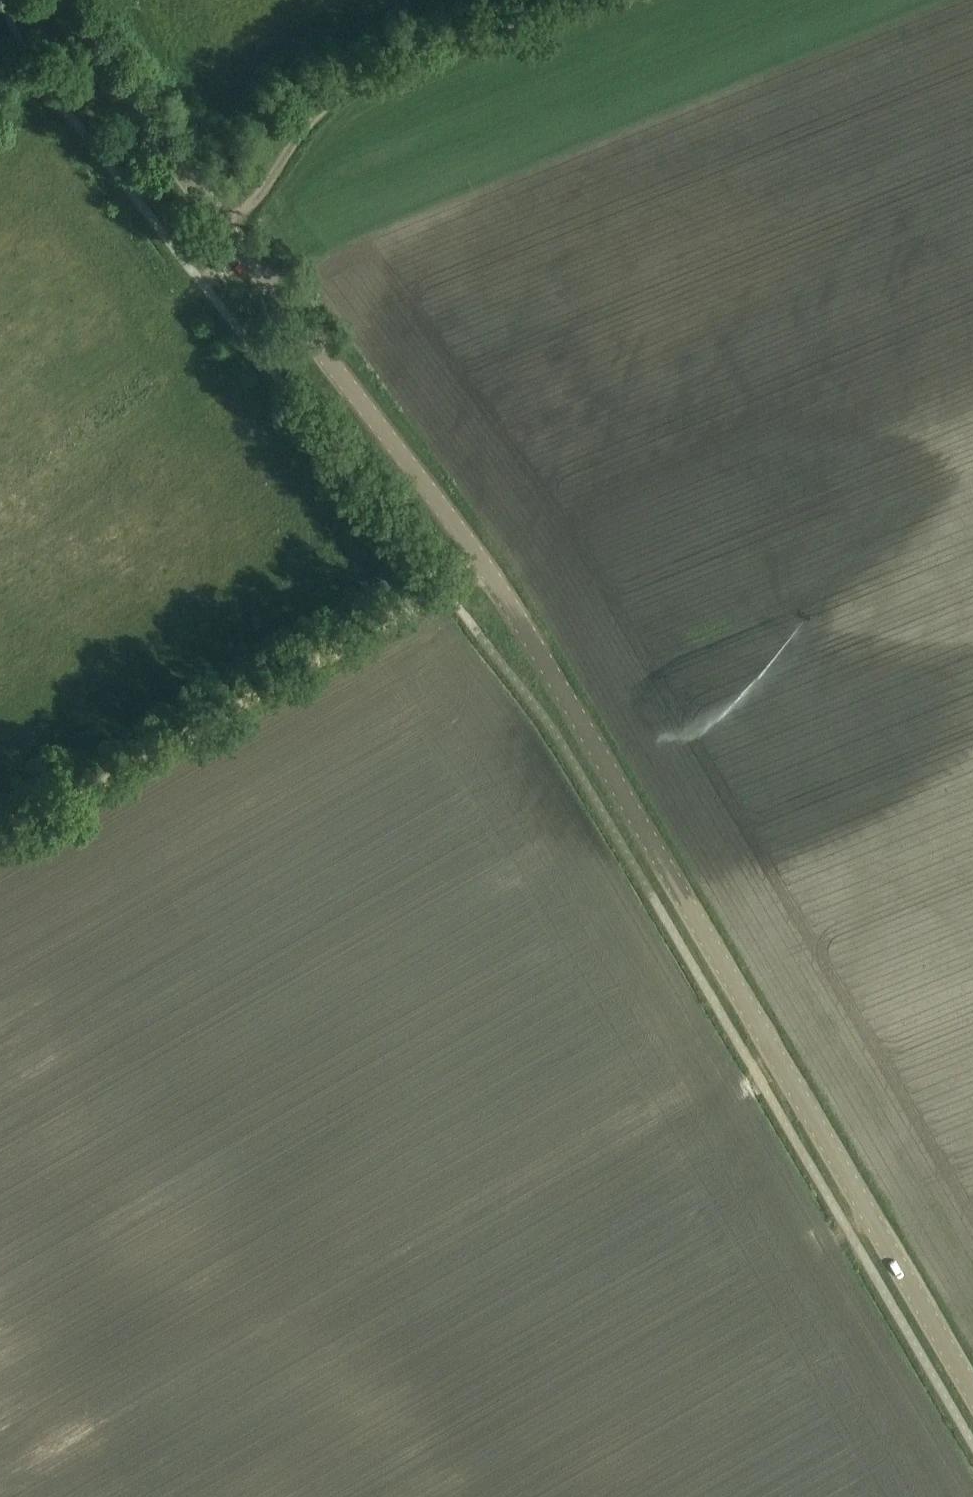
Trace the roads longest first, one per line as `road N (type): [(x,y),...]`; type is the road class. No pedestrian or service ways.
road 1 (tertiary): [(972,1391),(511,608),(336,363),(124,100),(61,0)]
road 2 (track): [(0,842),(445,592)]
road 3 (track): [(204,286),(242,249),(247,216),(297,128),(339,90),(570,0)]

